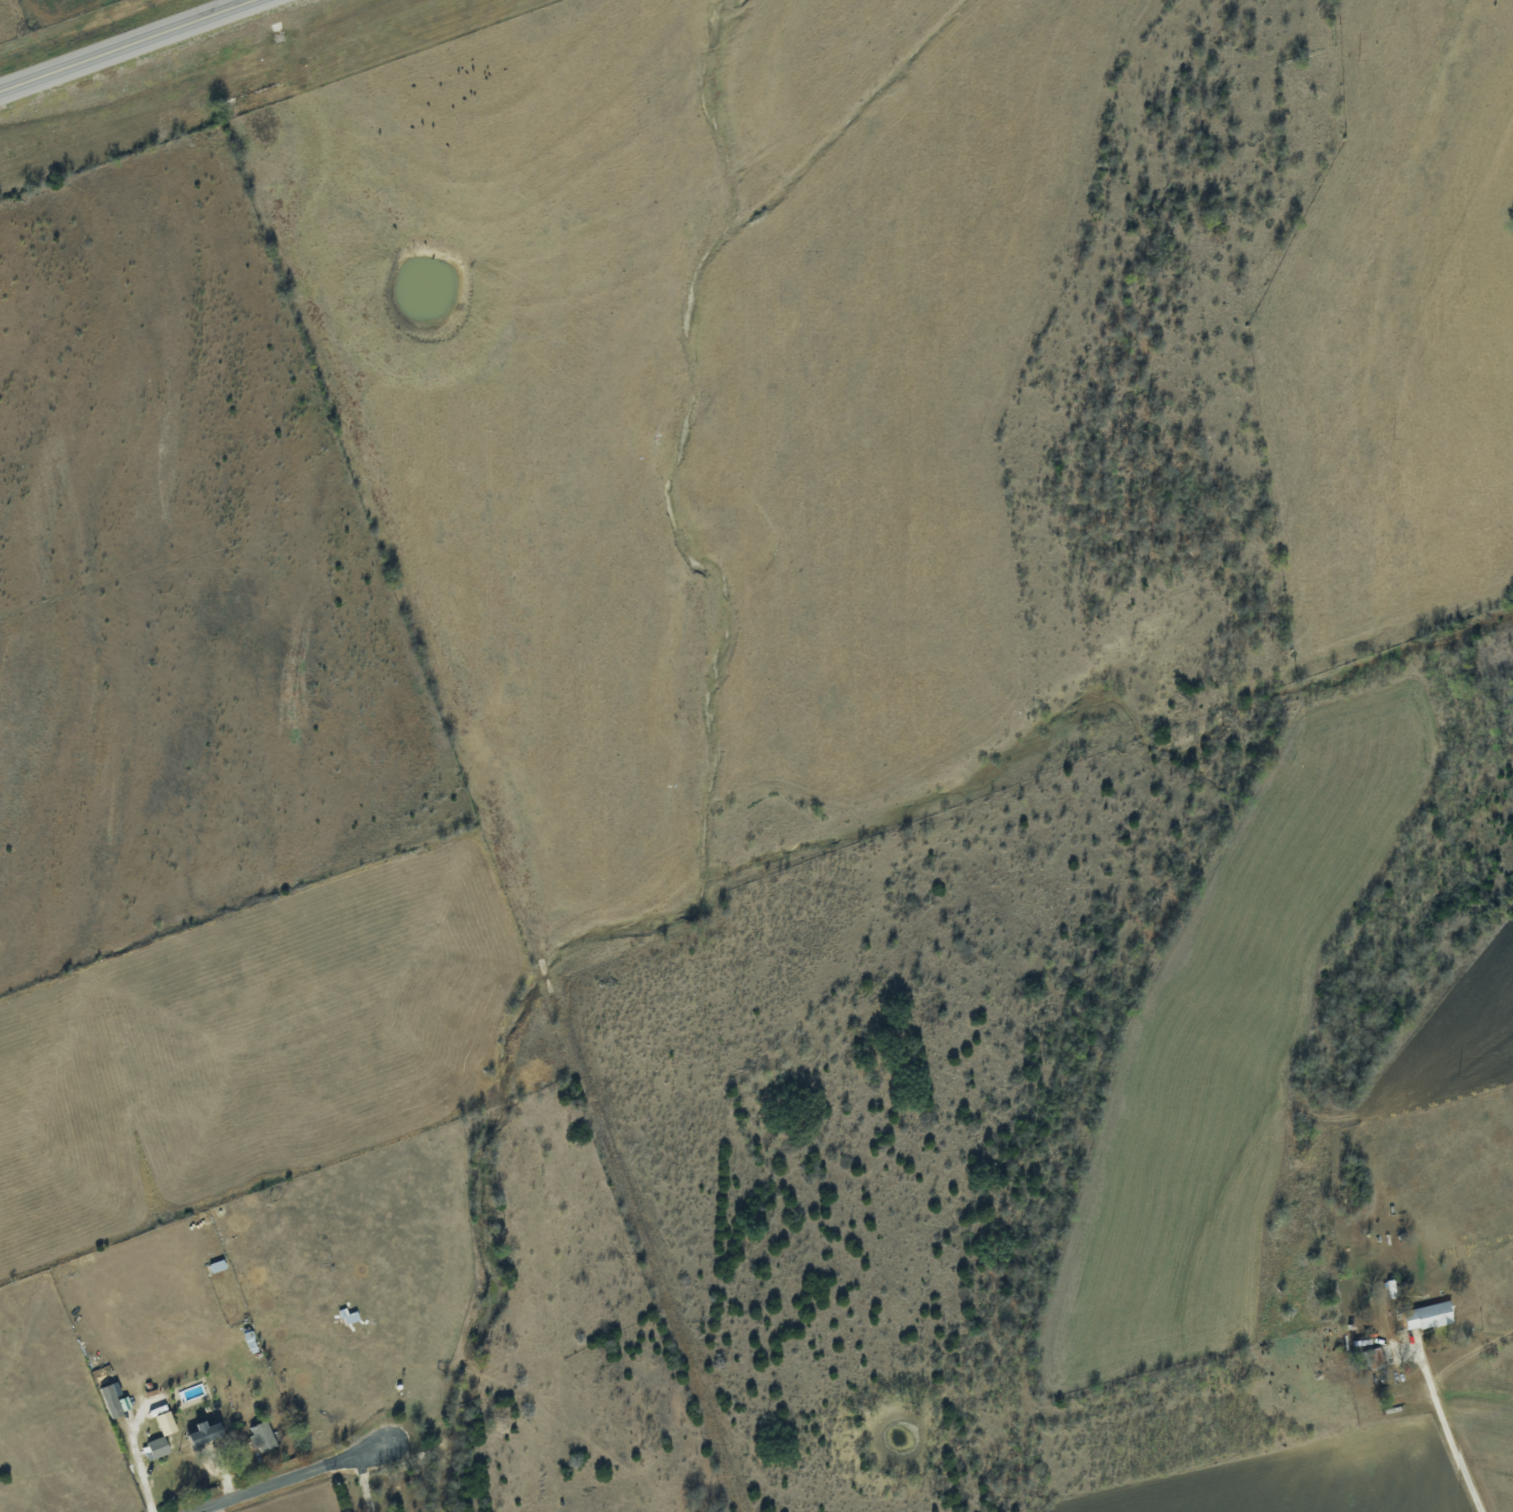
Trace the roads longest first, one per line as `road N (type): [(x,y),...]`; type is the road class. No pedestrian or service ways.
road 1 (secondary): [(216,0),(0,73)]
road 2 (residential): [(198,1511),(381,1449)]

